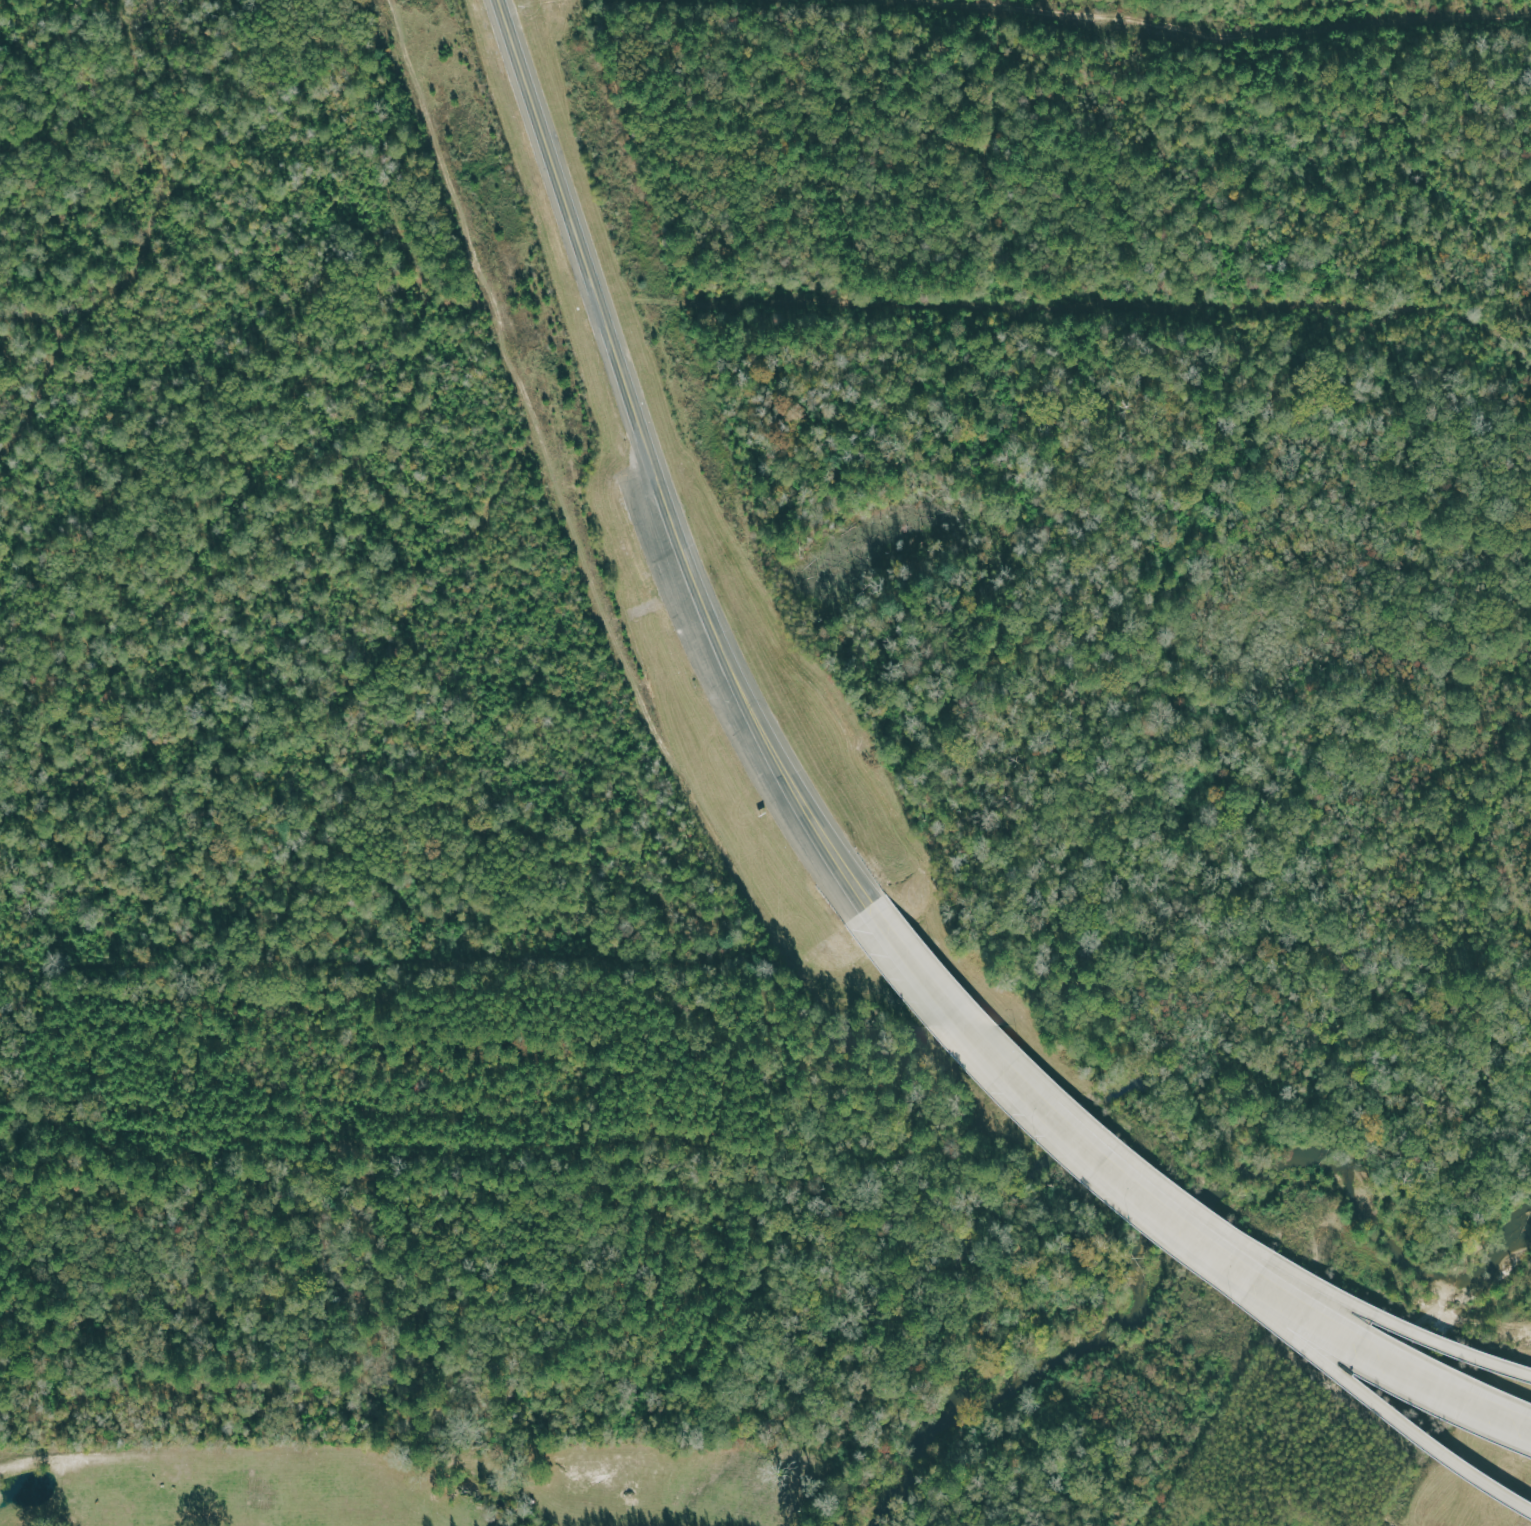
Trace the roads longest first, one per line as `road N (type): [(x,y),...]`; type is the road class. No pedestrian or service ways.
road 1 (primary): [(872,917),(784,781),(711,636),(648,470),(497,0)]
road 2 (primary): [(1153,1198),(1242,1295),(1443,1456),(1530,1512)]
road 3 (primary): [(1530,1427),(1362,1340),(1153,1198)]
road 4 (primary): [(1530,1374),(1376,1316),(1153,1198)]
road 5 (primary): [(1153,1198),(1053,1116),(872,917)]

